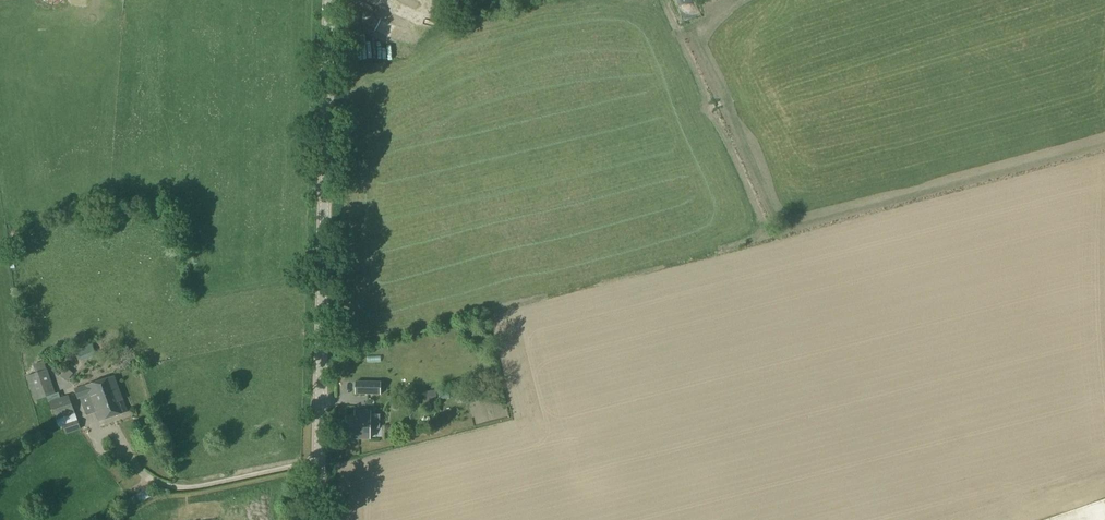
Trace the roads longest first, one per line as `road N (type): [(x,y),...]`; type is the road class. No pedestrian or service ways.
road 1 (tertiary): [(318,519),(328,0)]

